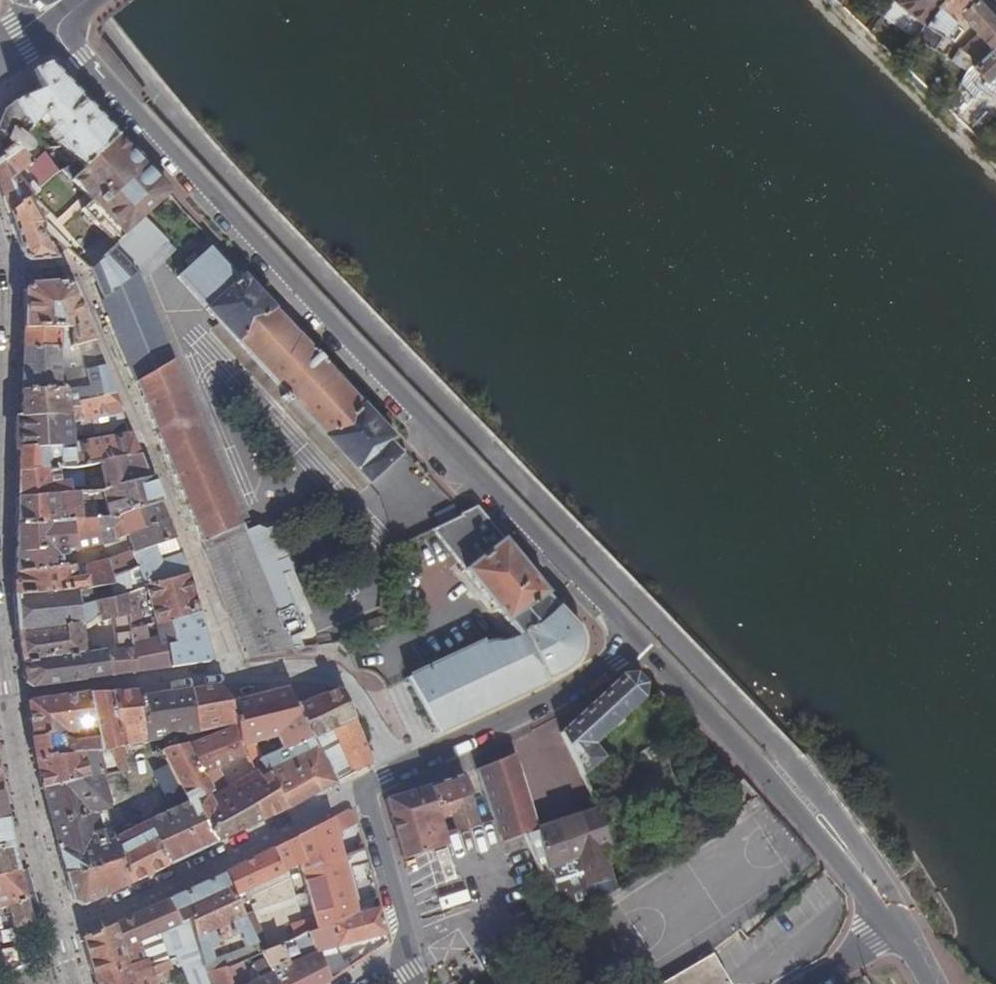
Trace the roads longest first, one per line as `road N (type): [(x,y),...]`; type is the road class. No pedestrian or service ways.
road 1 (secondary): [(894,924),(837,824),(786,763),(339,301),(80,0)]
road 2 (secondary): [(635,643),(46,20)]
road 3 (residential): [(2,272),(65,266),(77,275),(203,583),(231,676)]
road 4 (secondary): [(894,924),(635,643)]
road 5 (residential): [(367,785),(59,934)]
road 6 (residential): [(395,768),(589,675),(635,643)]
road 7 (tertiary): [(5,701),(59,934)]
road 8 (residential): [(231,676),(5,701)]
road 9 (residential): [(395,768),(350,688),(327,673),(231,676)]
road 10 (residential): [(407,944),(367,785)]

